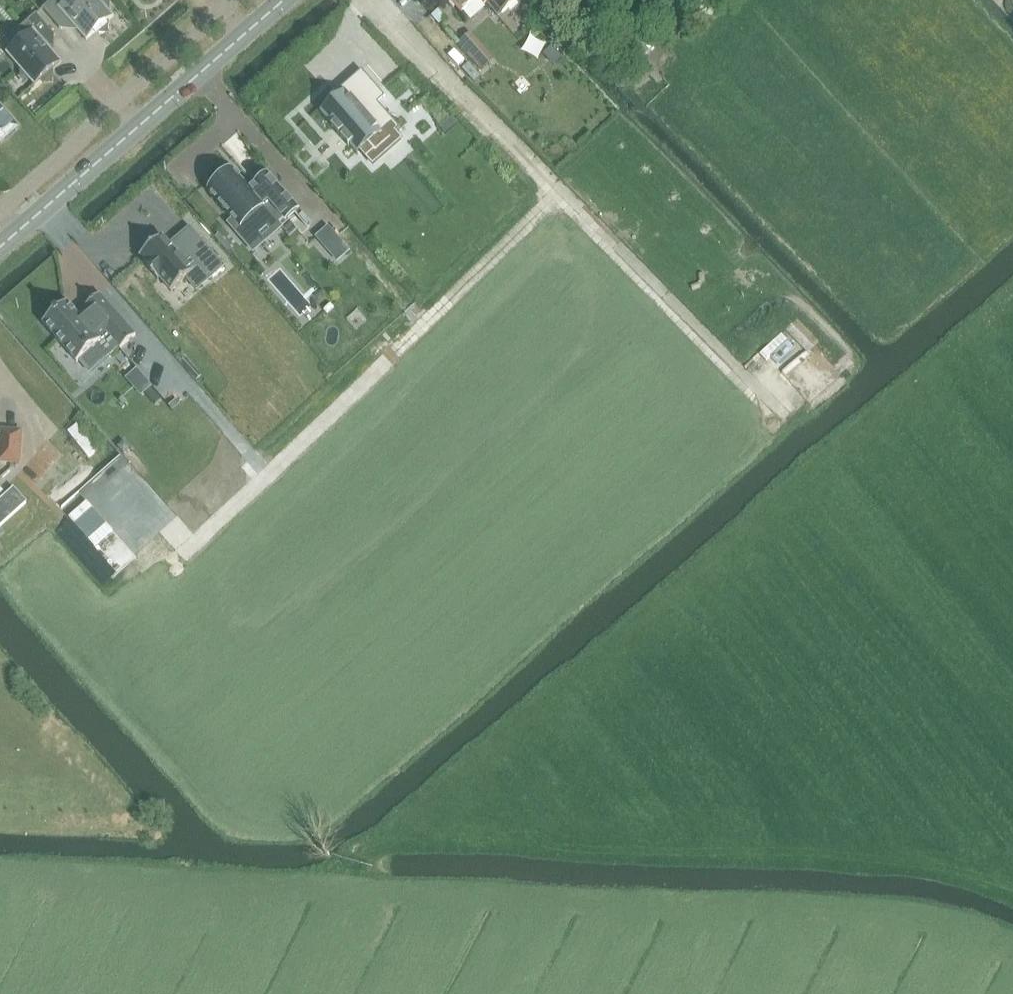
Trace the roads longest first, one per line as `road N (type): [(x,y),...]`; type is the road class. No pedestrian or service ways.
road 1 (tertiary): [(0,247),(284,0)]

